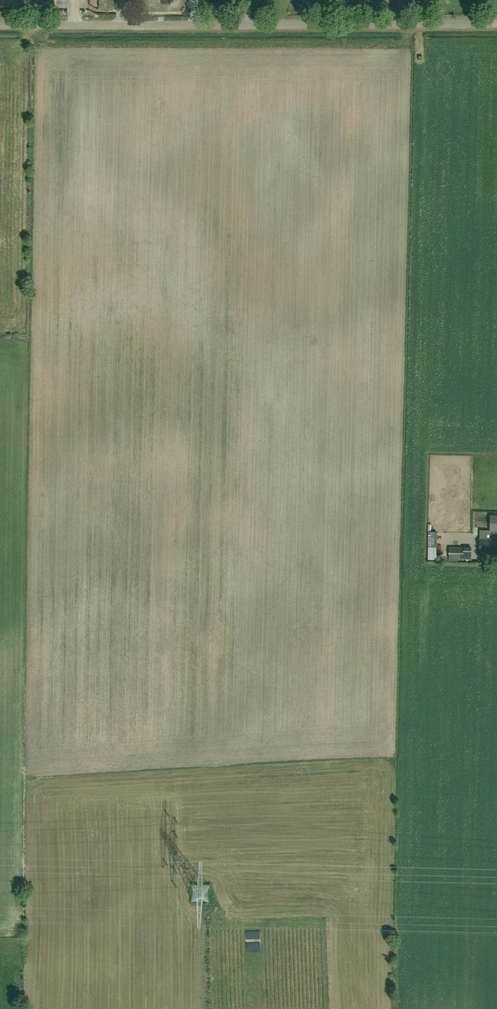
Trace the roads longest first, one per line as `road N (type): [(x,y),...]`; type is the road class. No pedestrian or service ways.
road 1 (unclassified): [(496,24),(0,26)]

